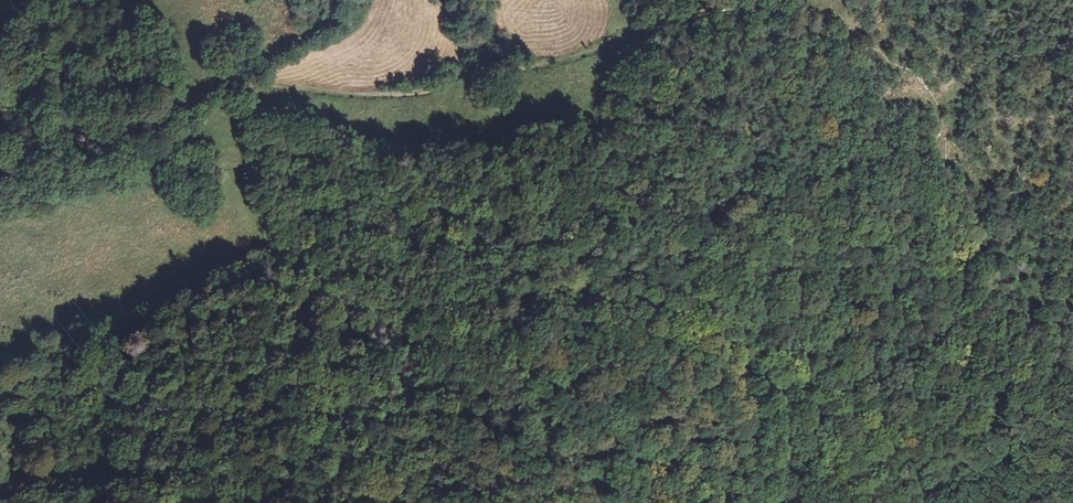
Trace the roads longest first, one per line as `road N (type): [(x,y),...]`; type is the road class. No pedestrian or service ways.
road 1 (track): [(195,502),(467,340),(510,305),(560,291),(566,270),(562,254),(539,238),(415,230),(358,209),(289,166),(237,158),(178,135),(172,121),(232,76),(349,96),(563,64),(700,11),(737,6),(825,39),(853,38)]

